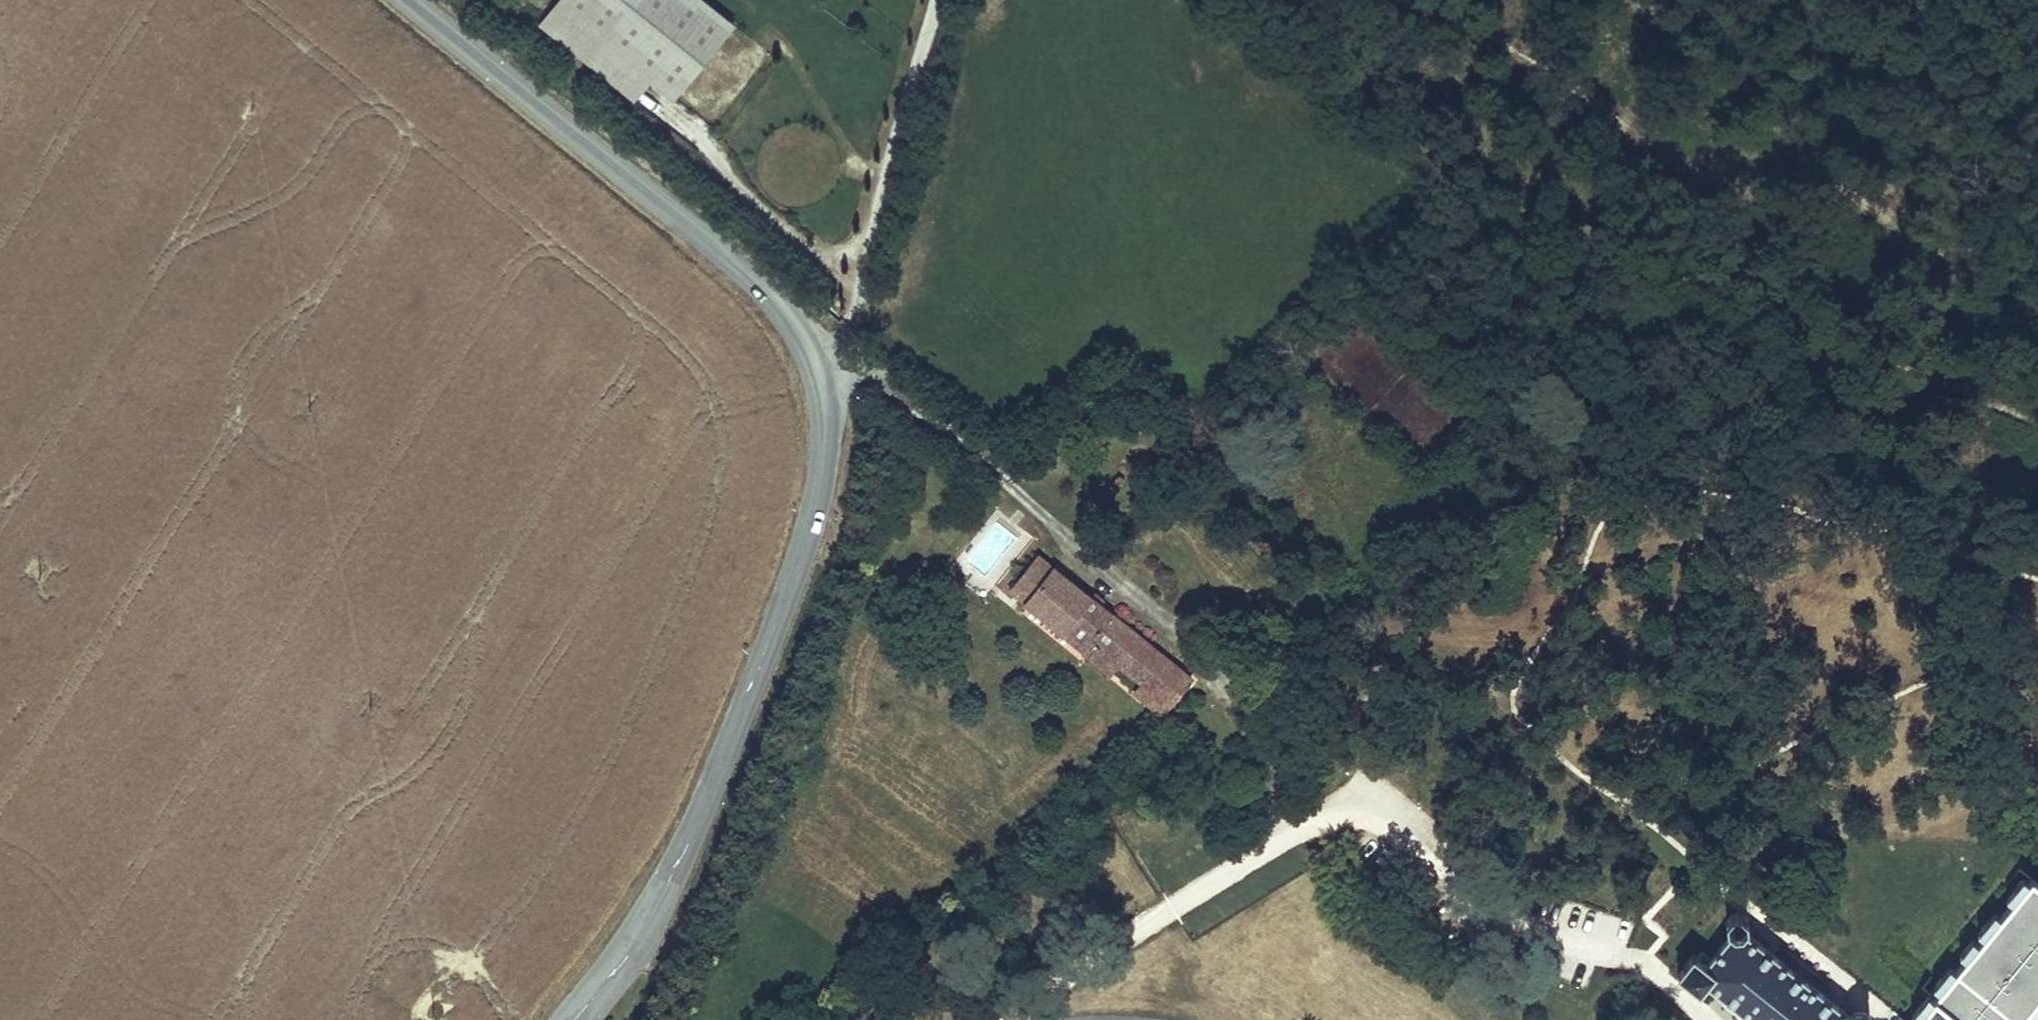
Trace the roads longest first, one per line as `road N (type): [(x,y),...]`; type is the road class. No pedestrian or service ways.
road 1 (secondary): [(406,0),(742,270),(781,310),(820,378),(826,419),(814,509),(763,660),(688,845),(618,971),(576,1019)]

